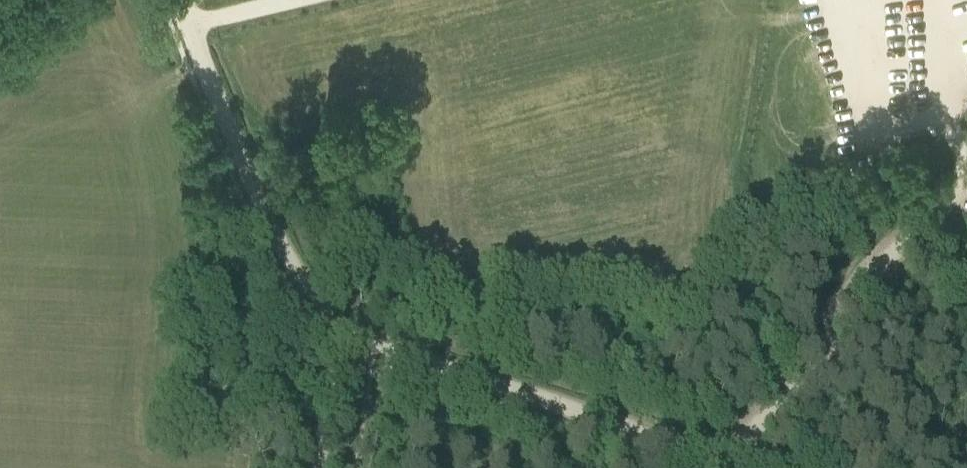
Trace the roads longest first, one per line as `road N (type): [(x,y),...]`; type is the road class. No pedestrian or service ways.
road 1 (track): [(332,318),(258,207),(186,27),(295,0)]
road 2 (track): [(714,457),(860,275),(957,182),(965,162)]
road 3 (track): [(351,337),(714,457)]
road 4 (track): [(879,0),(903,18),(965,162)]
road 5 (track): [(323,467),(341,353),(351,337)]

